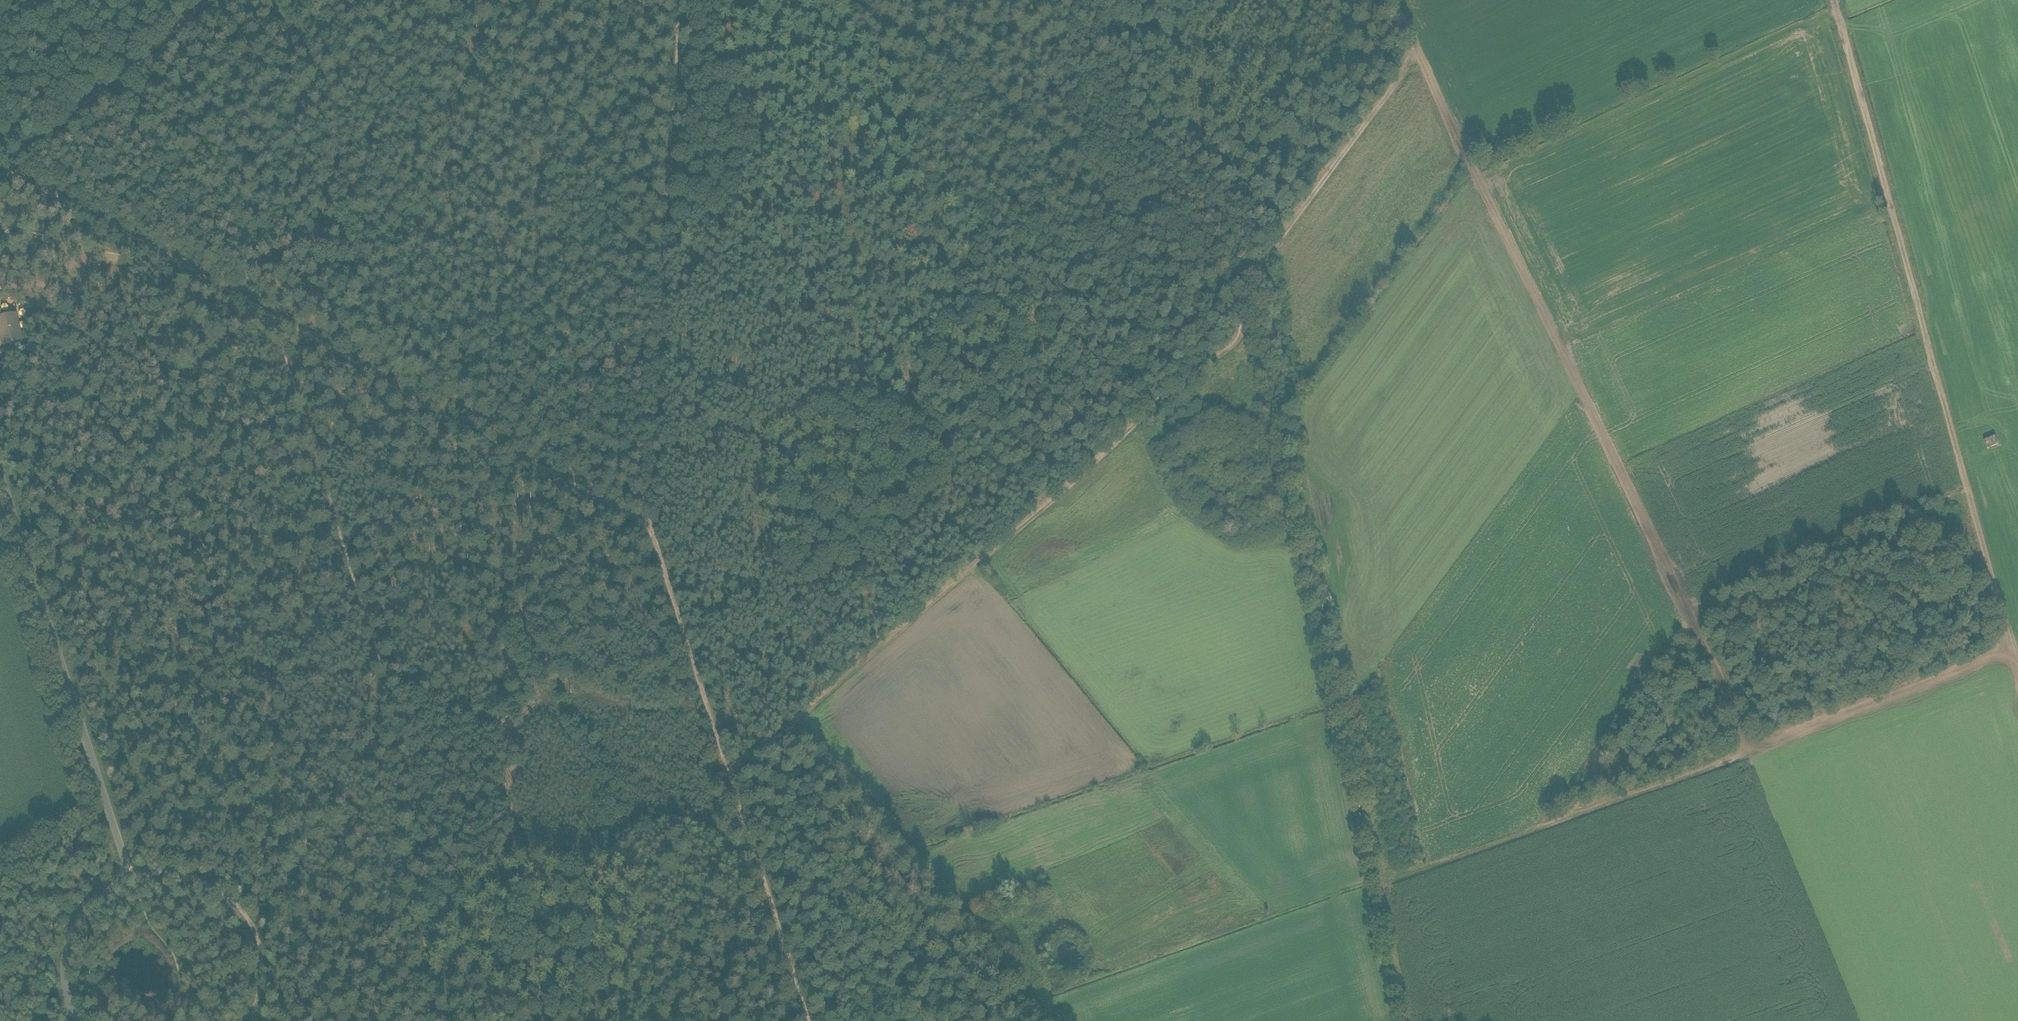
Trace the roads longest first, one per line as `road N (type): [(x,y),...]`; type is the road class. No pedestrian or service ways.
road 1 (track): [(732,777),(1238,340),(1244,282),(1418,52)]
road 2 (track): [(1752,745),(1418,52)]
road 3 (track): [(1839,0),(2008,648)]
road 4 (track): [(269,314),(422,791),(427,909)]
road 5 (unclassified): [(73,1020),(65,978),(70,937),(124,877),(125,864),(0,473)]
road 6 (track): [(1752,745),(1729,767),(1388,884),(1414,1020)]
road 7 (track): [(649,526),(680,0)]
road 8 (track): [(269,314),(649,526)]
road 9 (track): [(2008,648),(1752,745)]
road 10 (track): [(649,526),(732,777)]
road 11 (track): [(732,777),(810,1020)]
road 12 (track): [(19,160),(212,0)]
road 13 (track): [(2,171),(181,266)]

